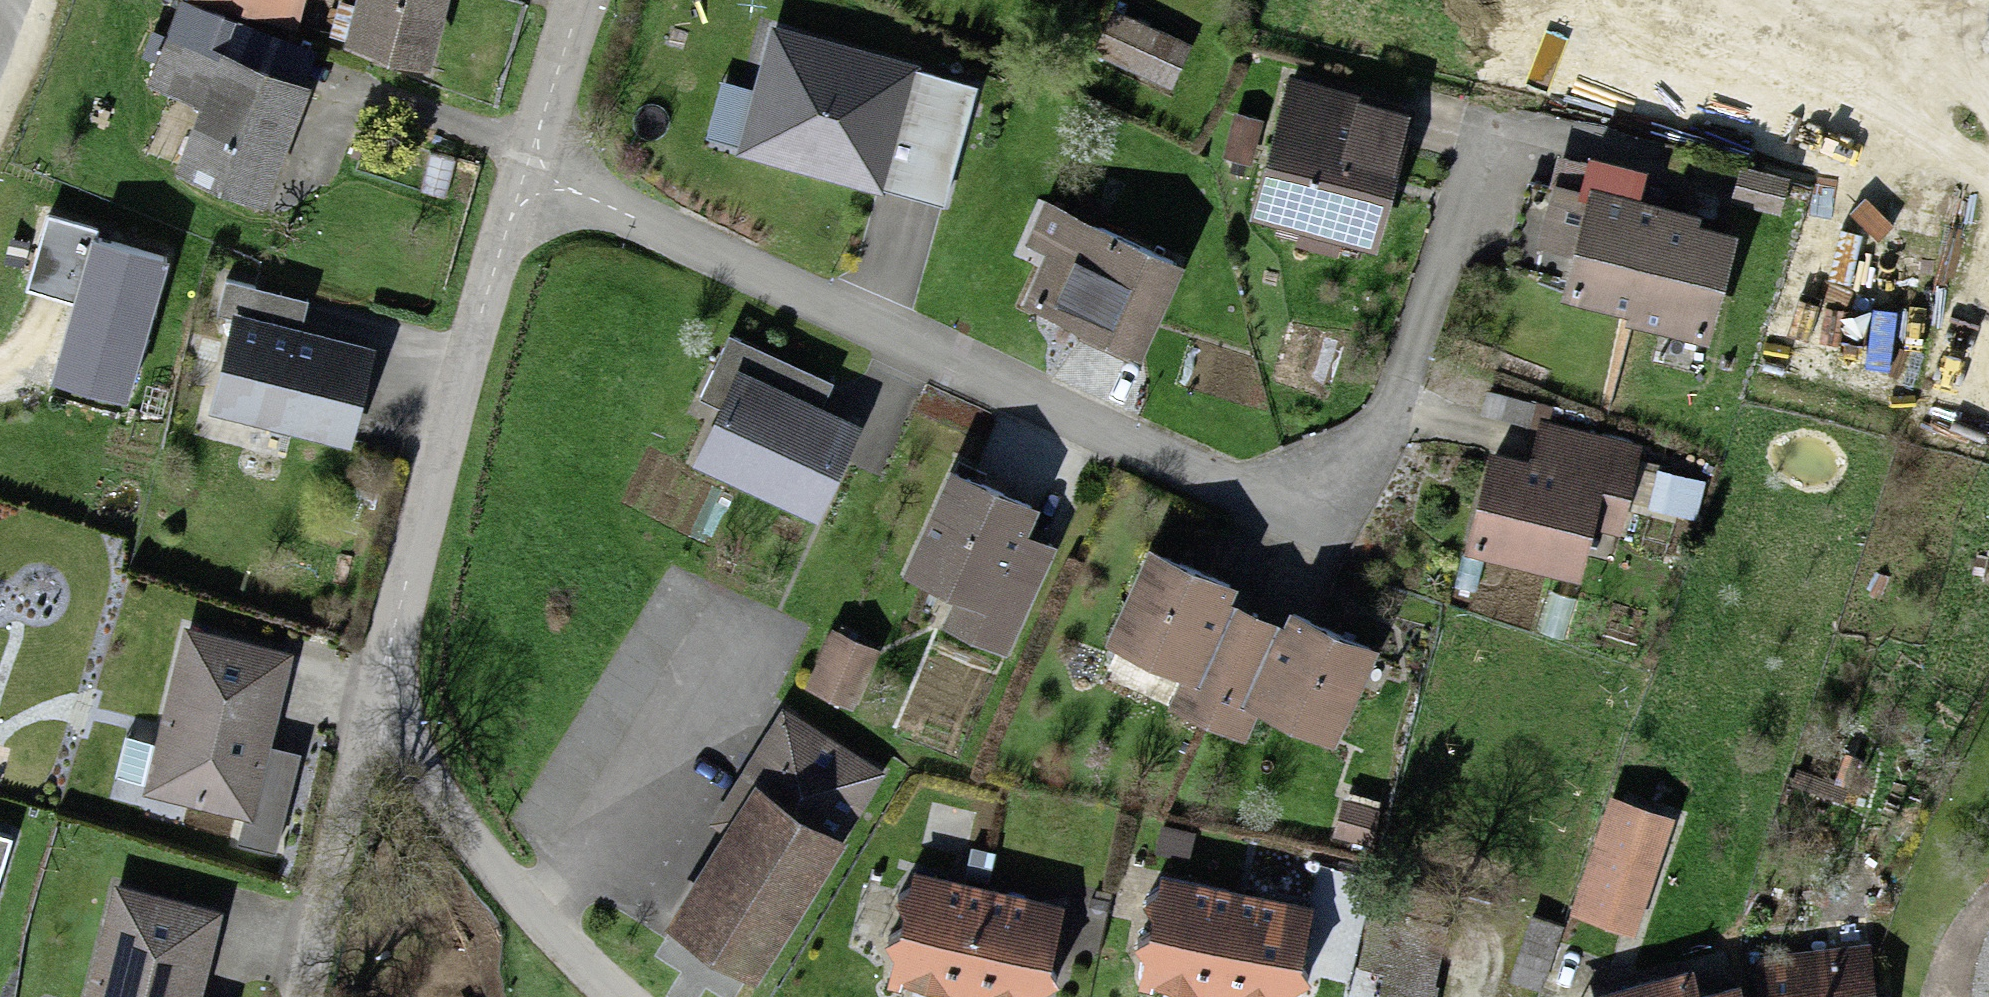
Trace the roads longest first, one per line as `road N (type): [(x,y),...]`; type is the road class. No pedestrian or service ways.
road 1 (residential): [(528,166),(1210,478),(1262,487),(1346,463),(1380,428),(1492,114)]
road 2 (residential): [(383,674),(528,166)]
road 3 (residential): [(619,996),(496,871),(442,801),(383,674)]
road 4 (residential): [(303,996),(383,674)]
road 5 (residential): [(528,166),(586,0)]

